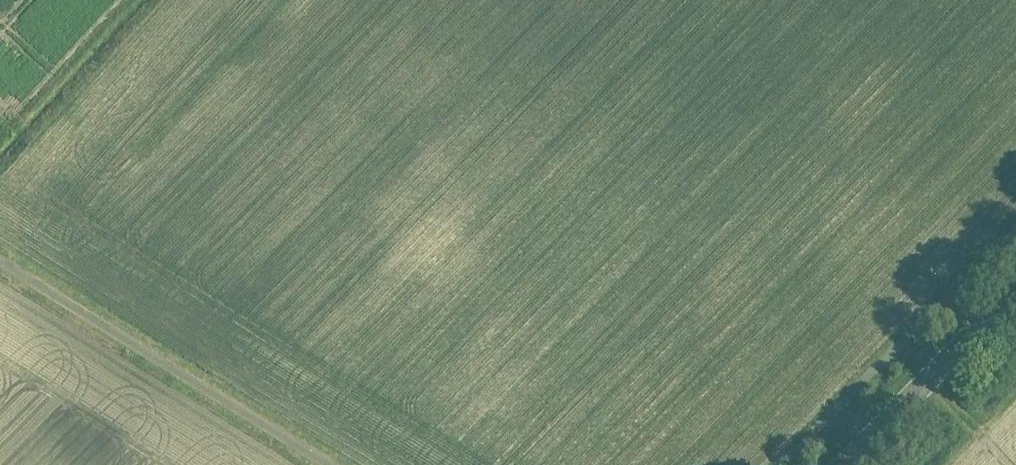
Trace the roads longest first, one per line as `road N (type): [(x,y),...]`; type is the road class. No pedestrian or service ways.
road 1 (residential): [(334,464),(0,261)]
road 2 (tertiary): [(1015,297),(852,464)]

